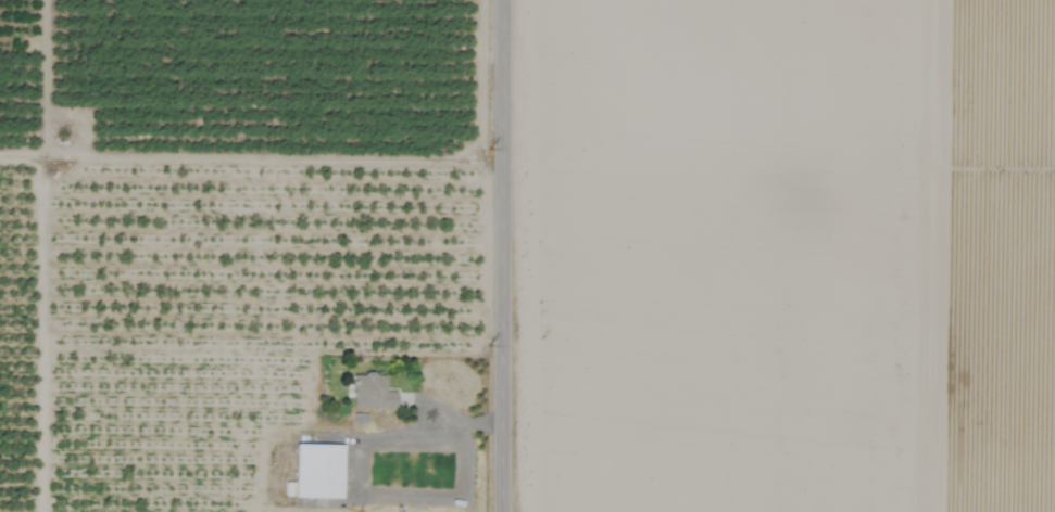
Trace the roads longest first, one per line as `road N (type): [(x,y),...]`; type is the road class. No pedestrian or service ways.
road 1 (residential): [(500,511),(502,0)]

